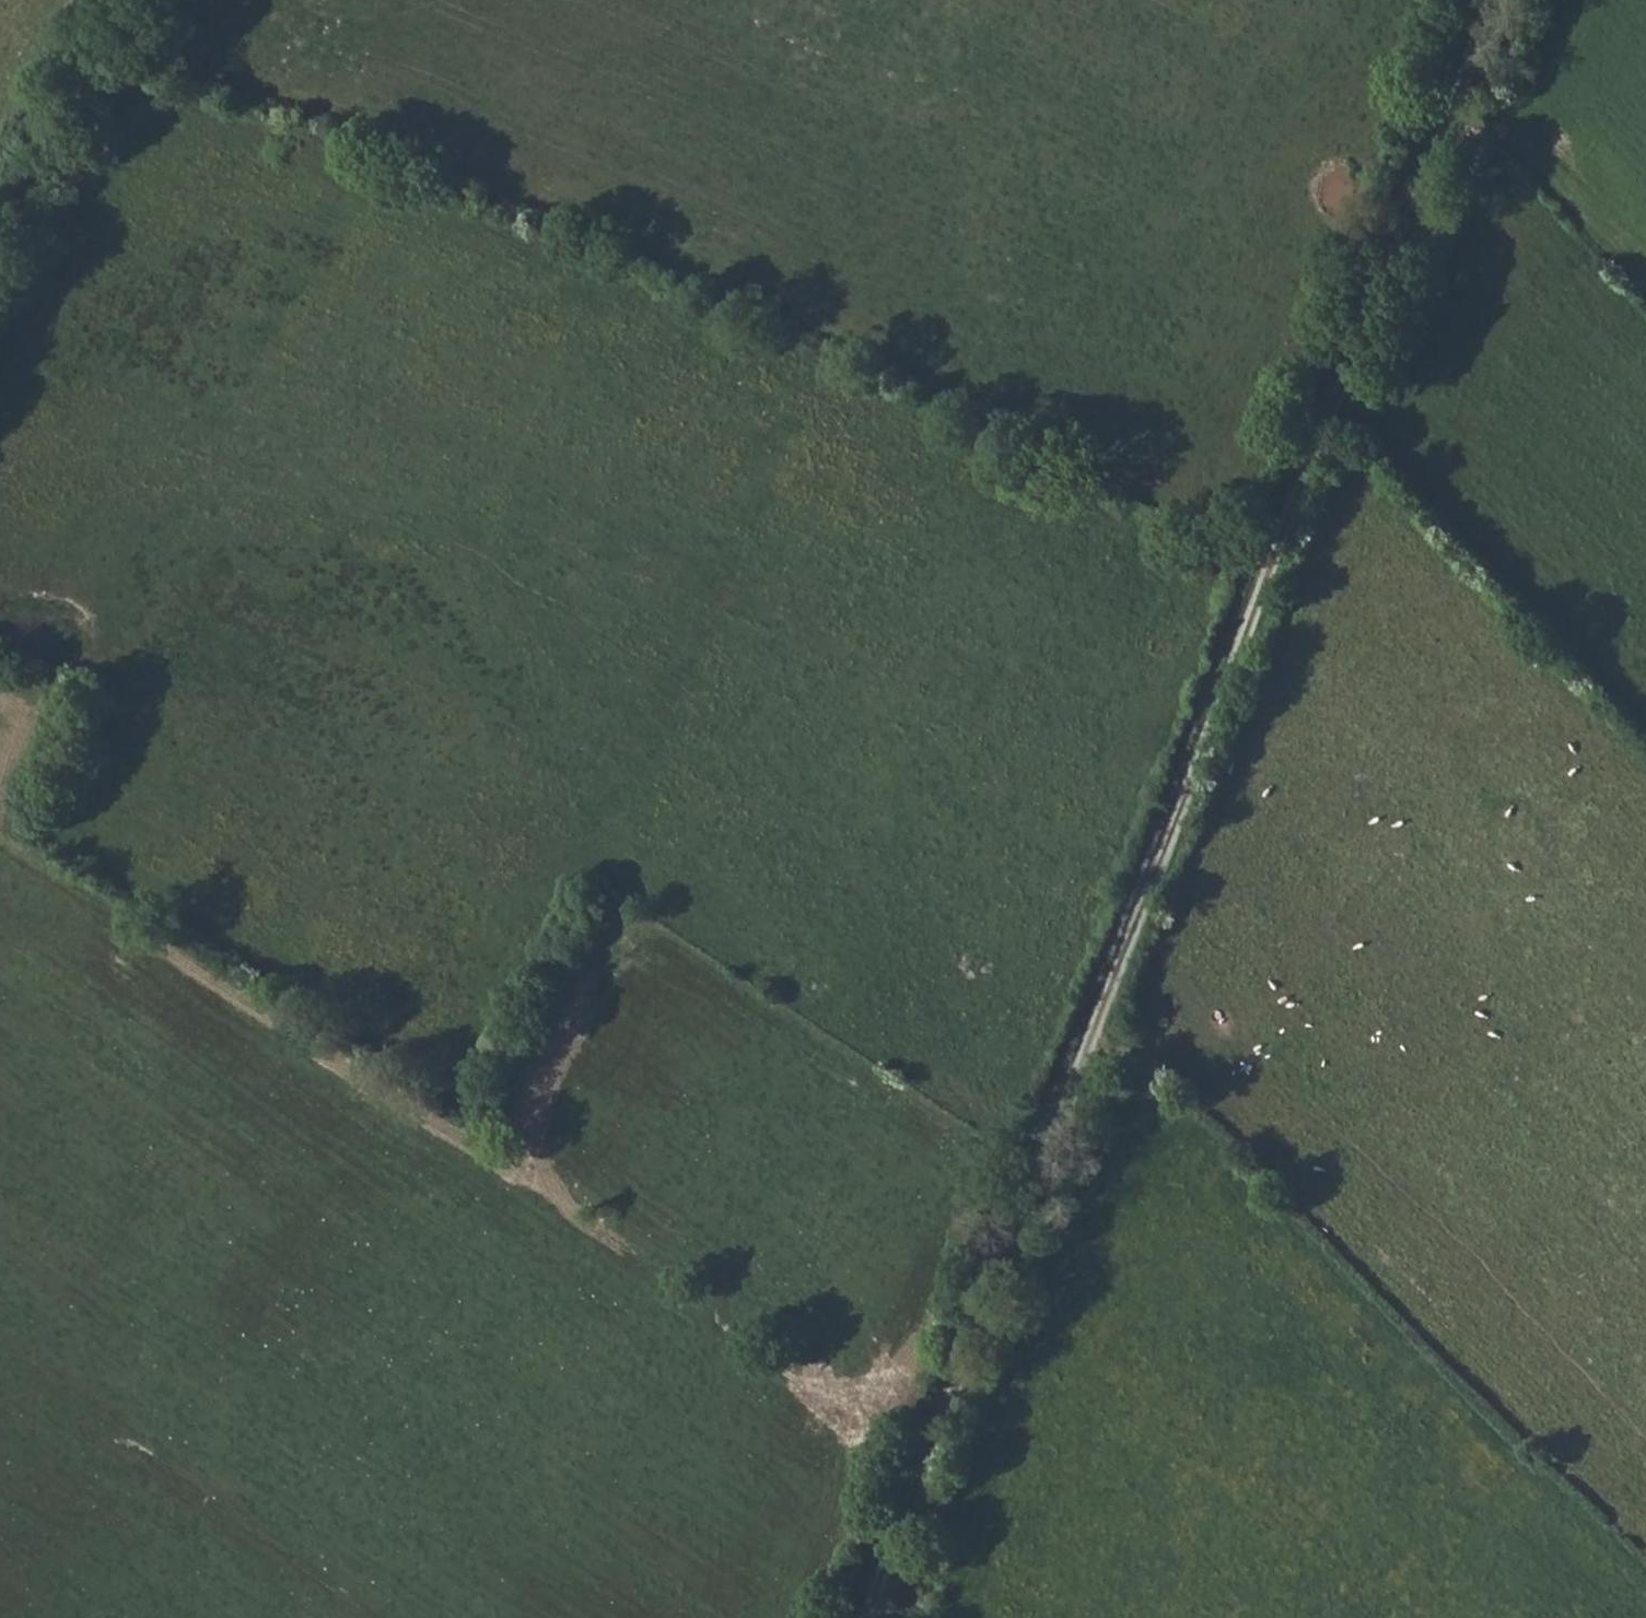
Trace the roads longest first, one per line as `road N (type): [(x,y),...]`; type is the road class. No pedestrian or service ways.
road 1 (track): [(871,1617),(1482,0)]
road 2 (track): [(0,254),(121,0)]

